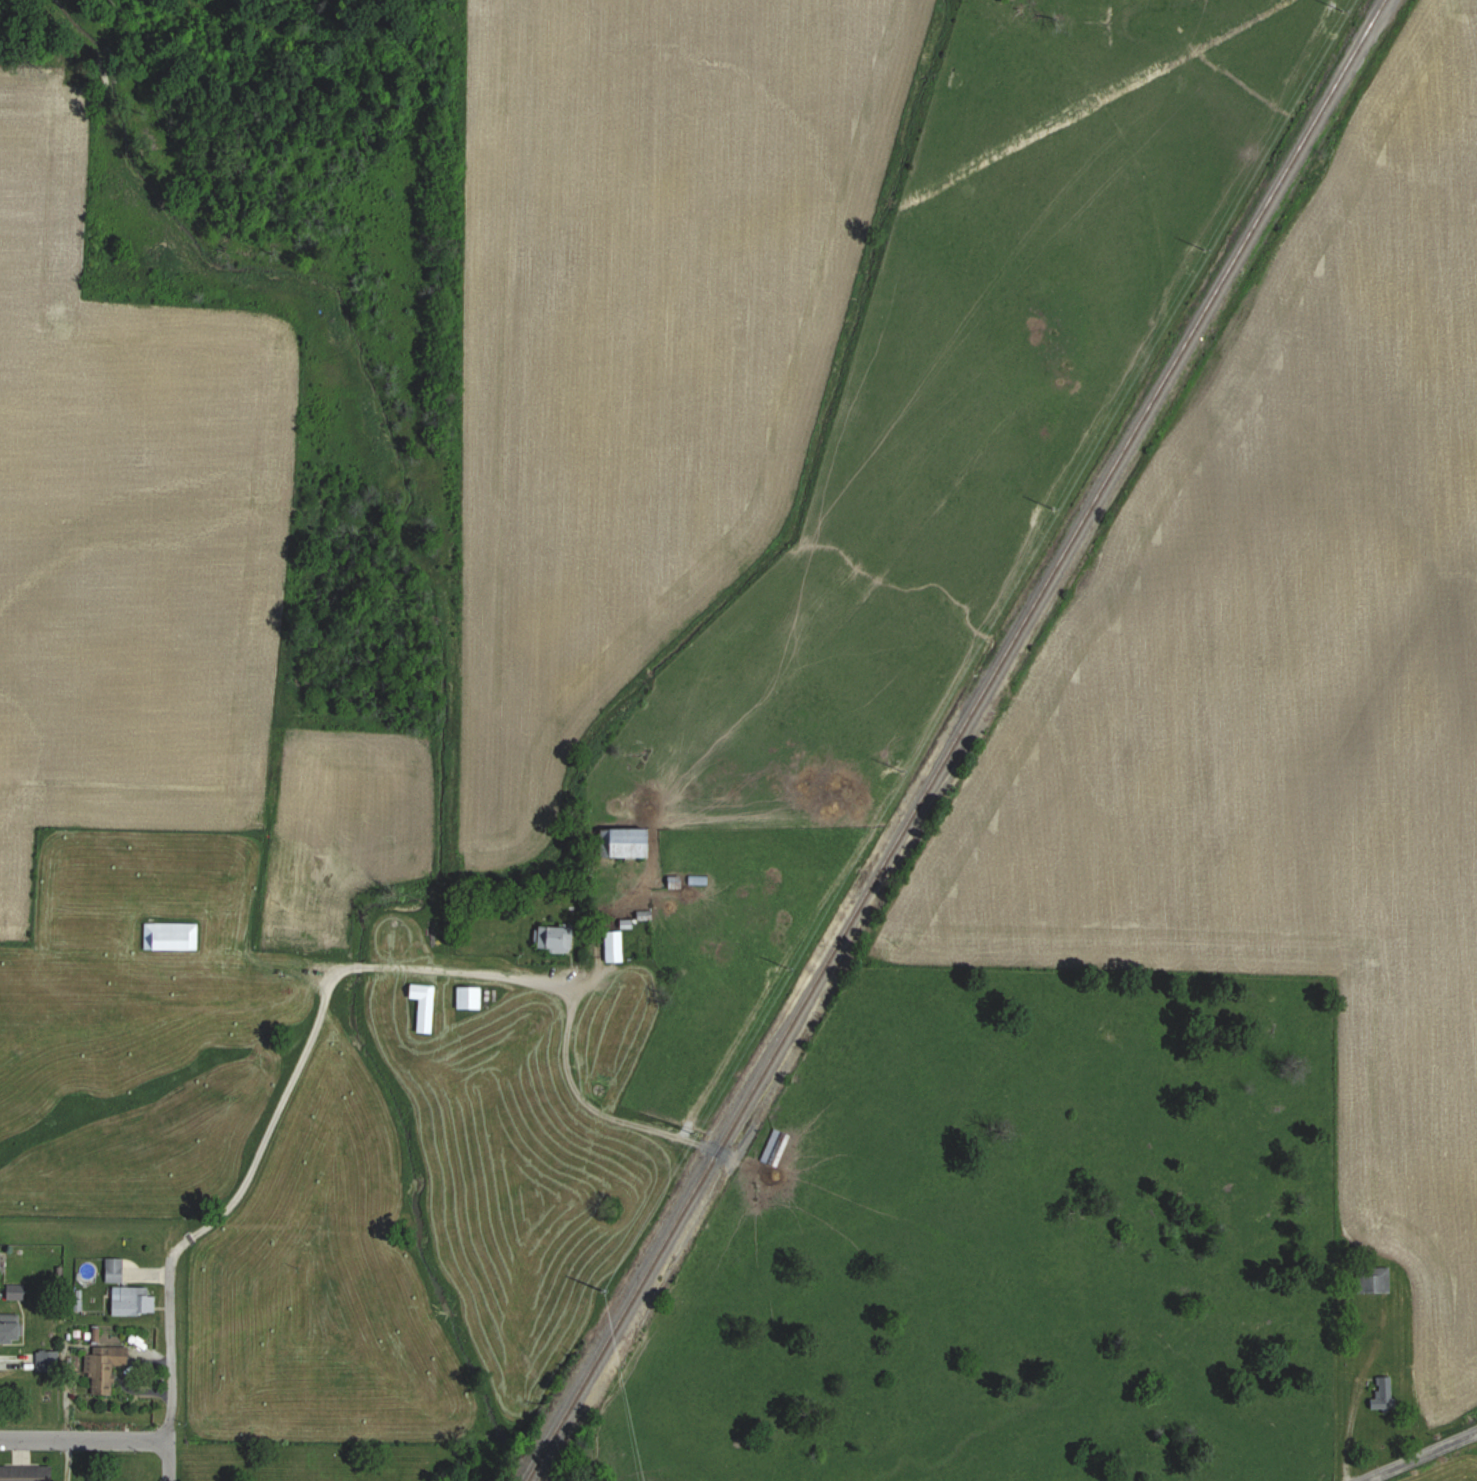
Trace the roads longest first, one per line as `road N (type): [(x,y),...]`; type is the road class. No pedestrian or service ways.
road 1 (residential): [(168,1480),(174,1252)]
road 2 (residential): [(168,1441),(0,1438)]

